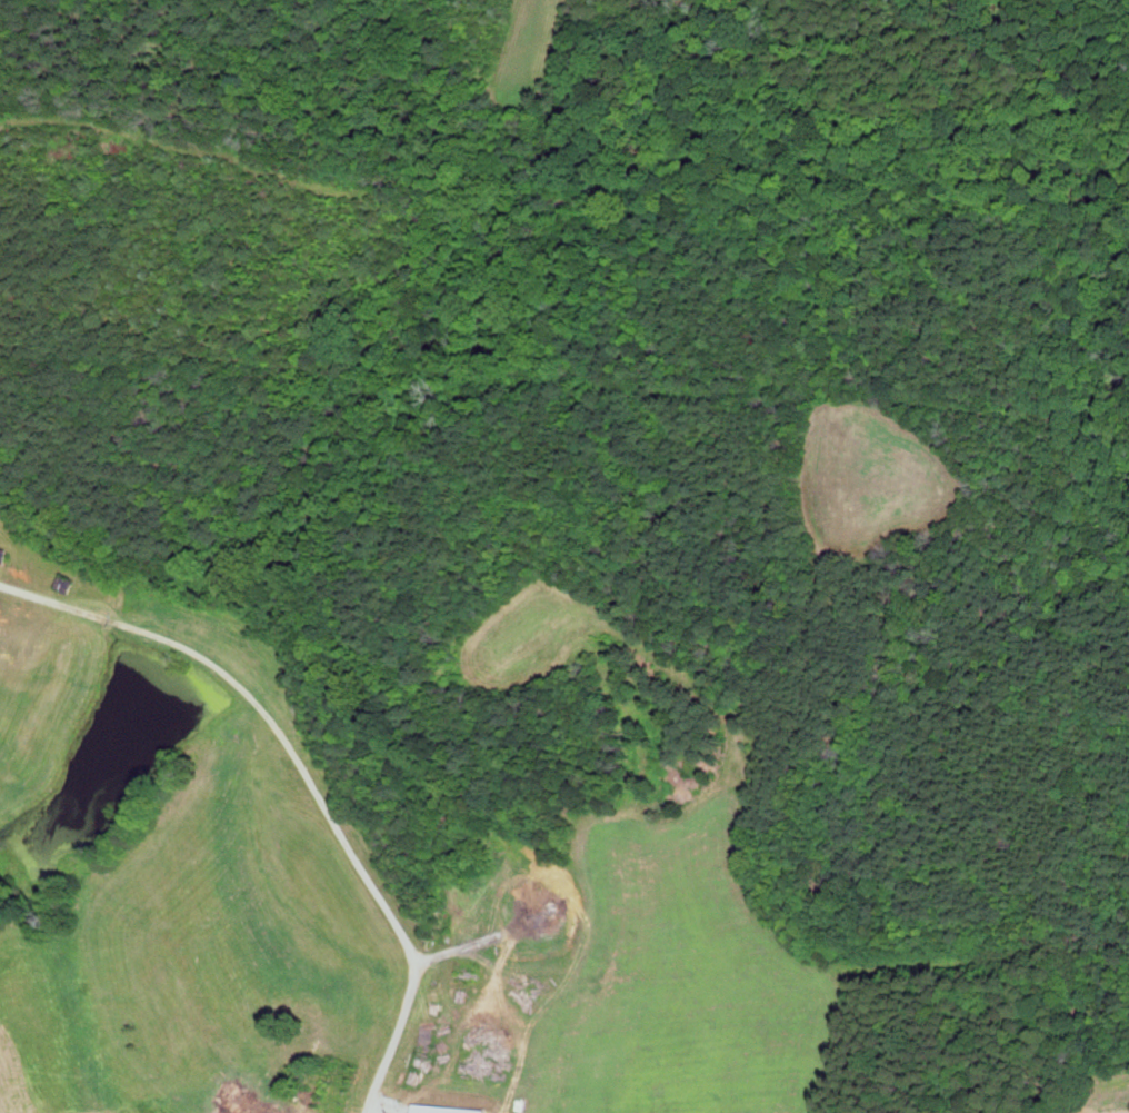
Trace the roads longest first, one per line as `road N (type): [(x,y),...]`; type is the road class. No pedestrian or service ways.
road 1 (residential): [(0,583),(199,653),(279,729),(414,954),(412,987),(370,1112)]

